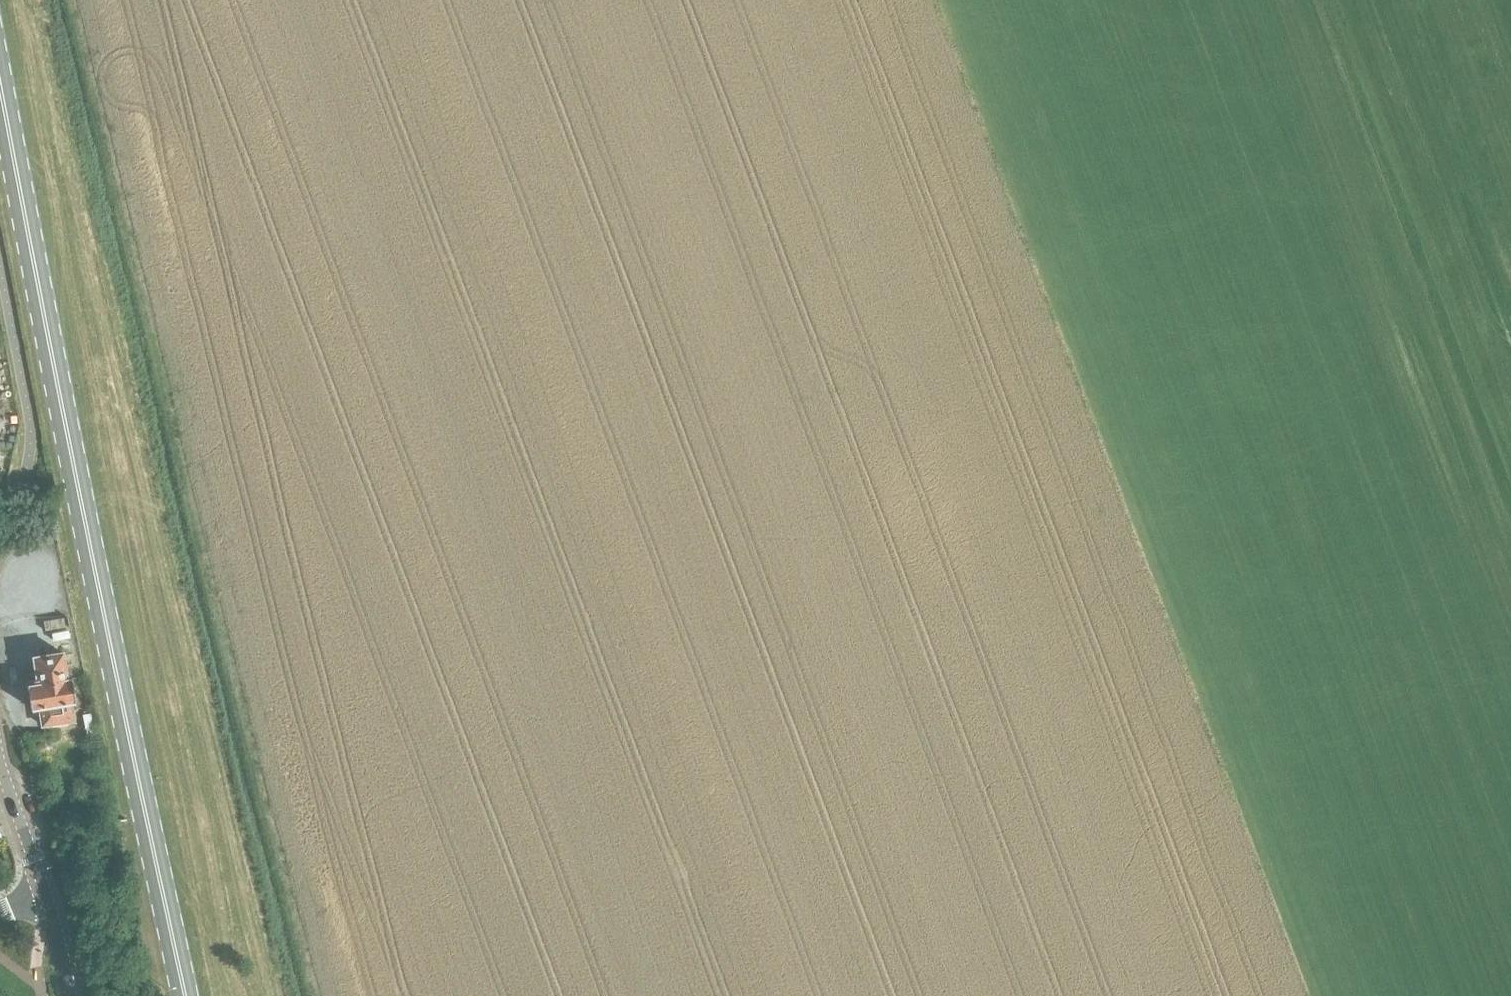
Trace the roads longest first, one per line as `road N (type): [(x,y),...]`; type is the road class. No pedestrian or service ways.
road 1 (primary): [(181,995),(0,91)]
road 2 (tertiary): [(47,897),(0,759)]

